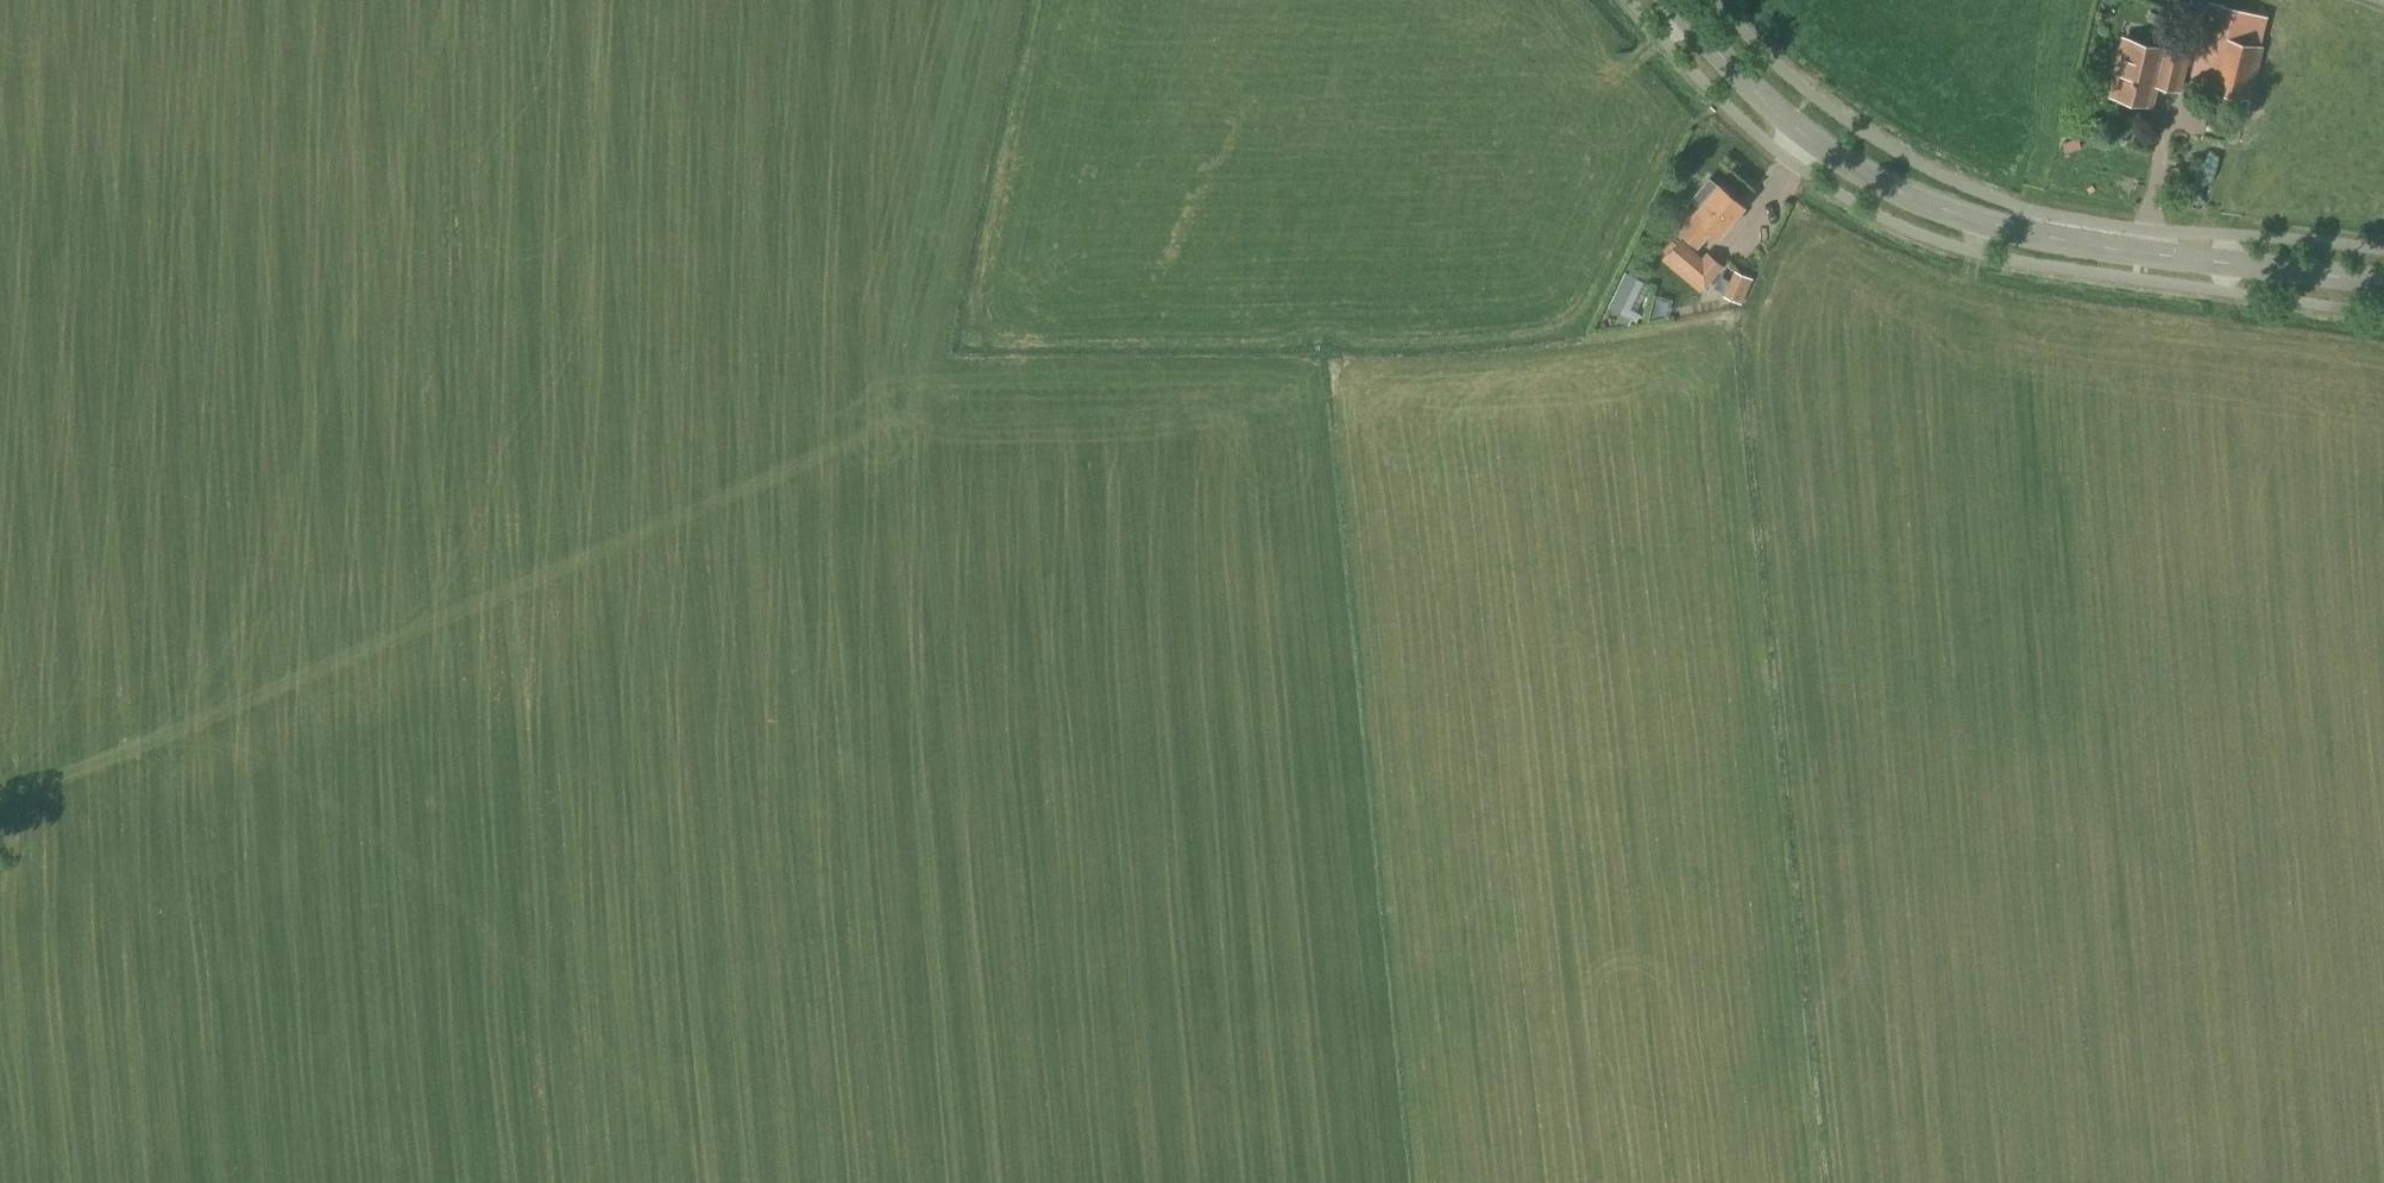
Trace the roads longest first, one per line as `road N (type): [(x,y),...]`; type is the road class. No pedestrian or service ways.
road 1 (tertiary): [(2383,281),(2002,234),(1907,198),(1793,130),(1672,0)]

